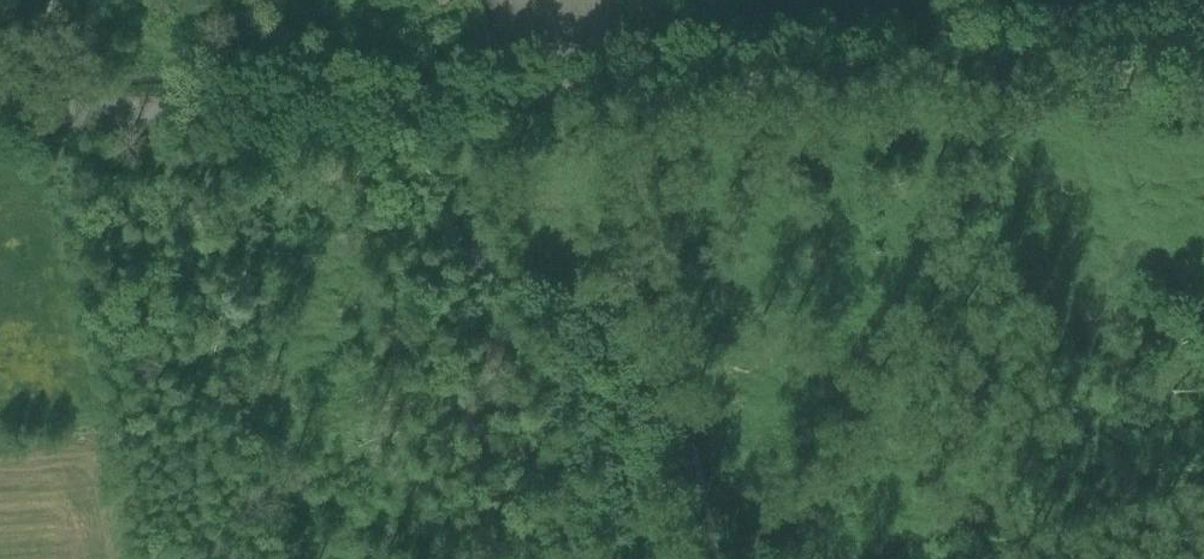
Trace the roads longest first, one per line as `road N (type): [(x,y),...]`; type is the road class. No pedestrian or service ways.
road 1 (residential): [(0,115),(1203,56)]

